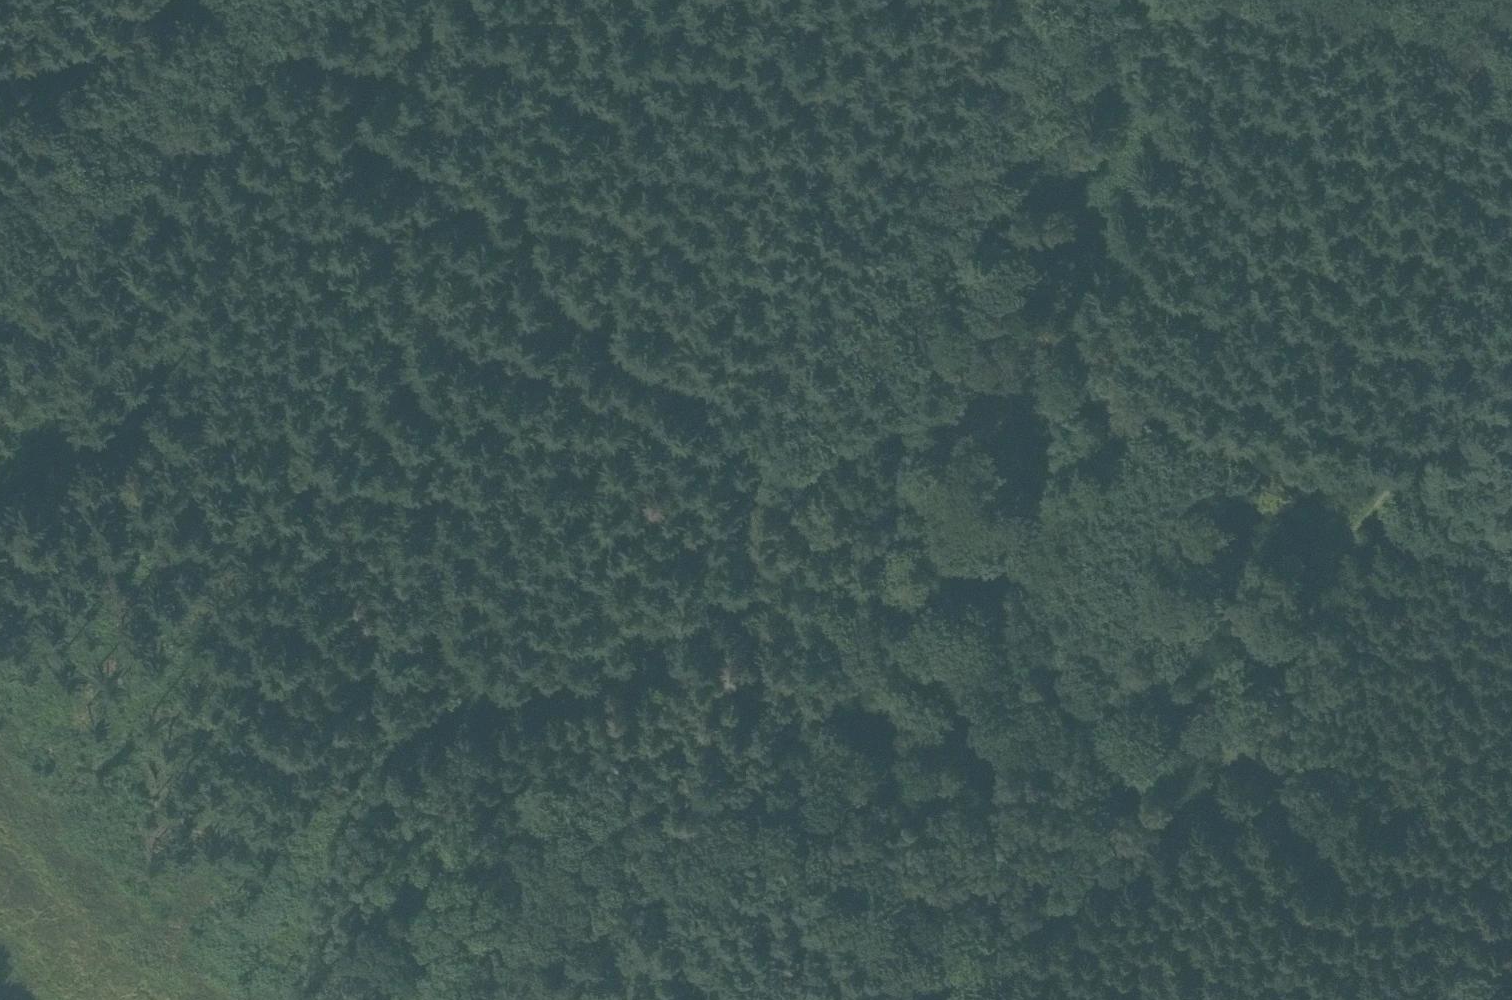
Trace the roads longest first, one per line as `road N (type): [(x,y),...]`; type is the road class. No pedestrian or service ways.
road 1 (track): [(1511,316),(1480,372),(1337,555),(1315,619),(1226,785),(1148,842),(885,999)]
road 2 (track): [(322,0),(0,300)]

